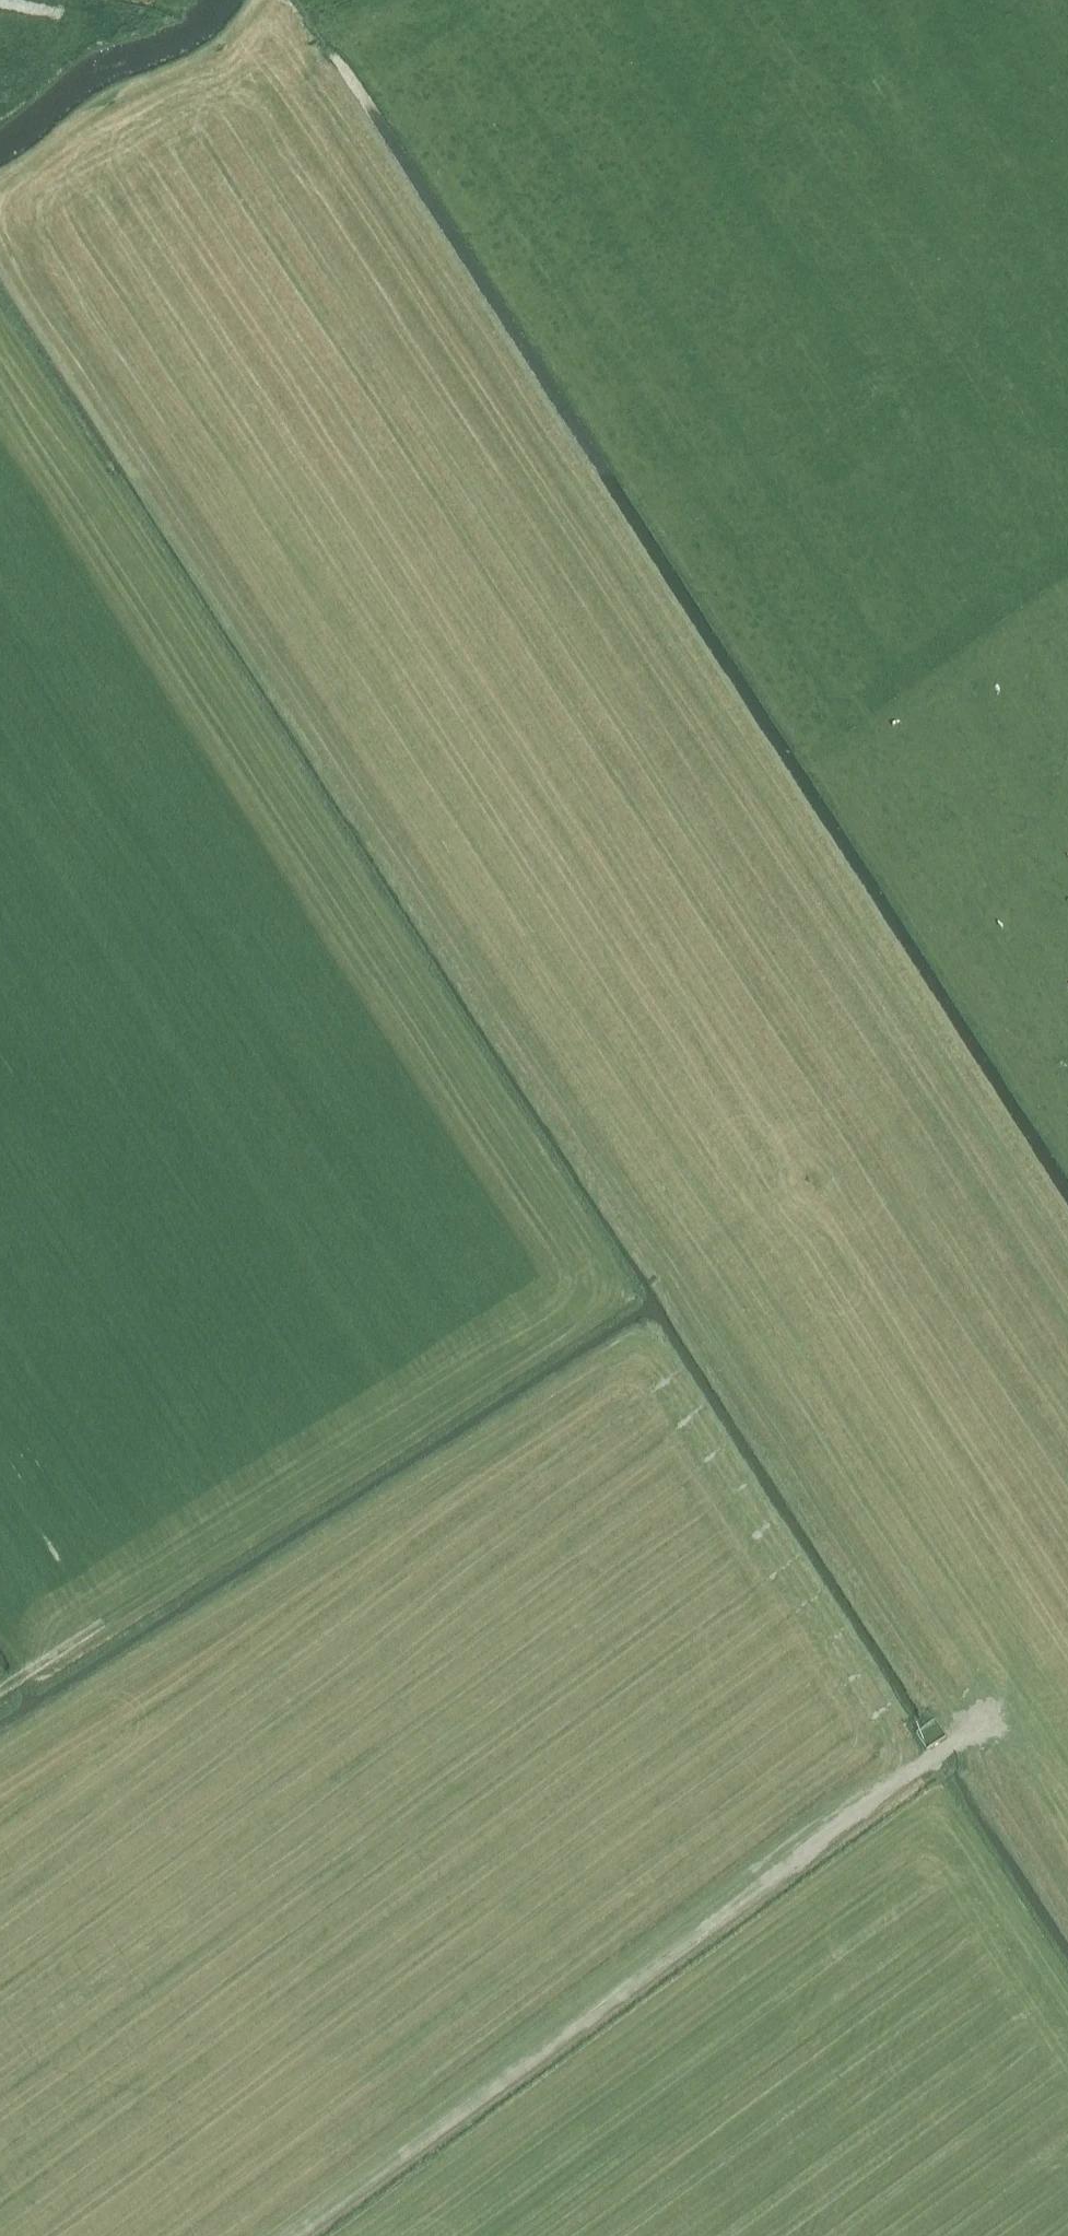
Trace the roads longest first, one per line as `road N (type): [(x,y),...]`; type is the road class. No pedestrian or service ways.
road 1 (track): [(962,1737),(290,2235)]
road 2 (track): [(0,1690),(105,1624)]

